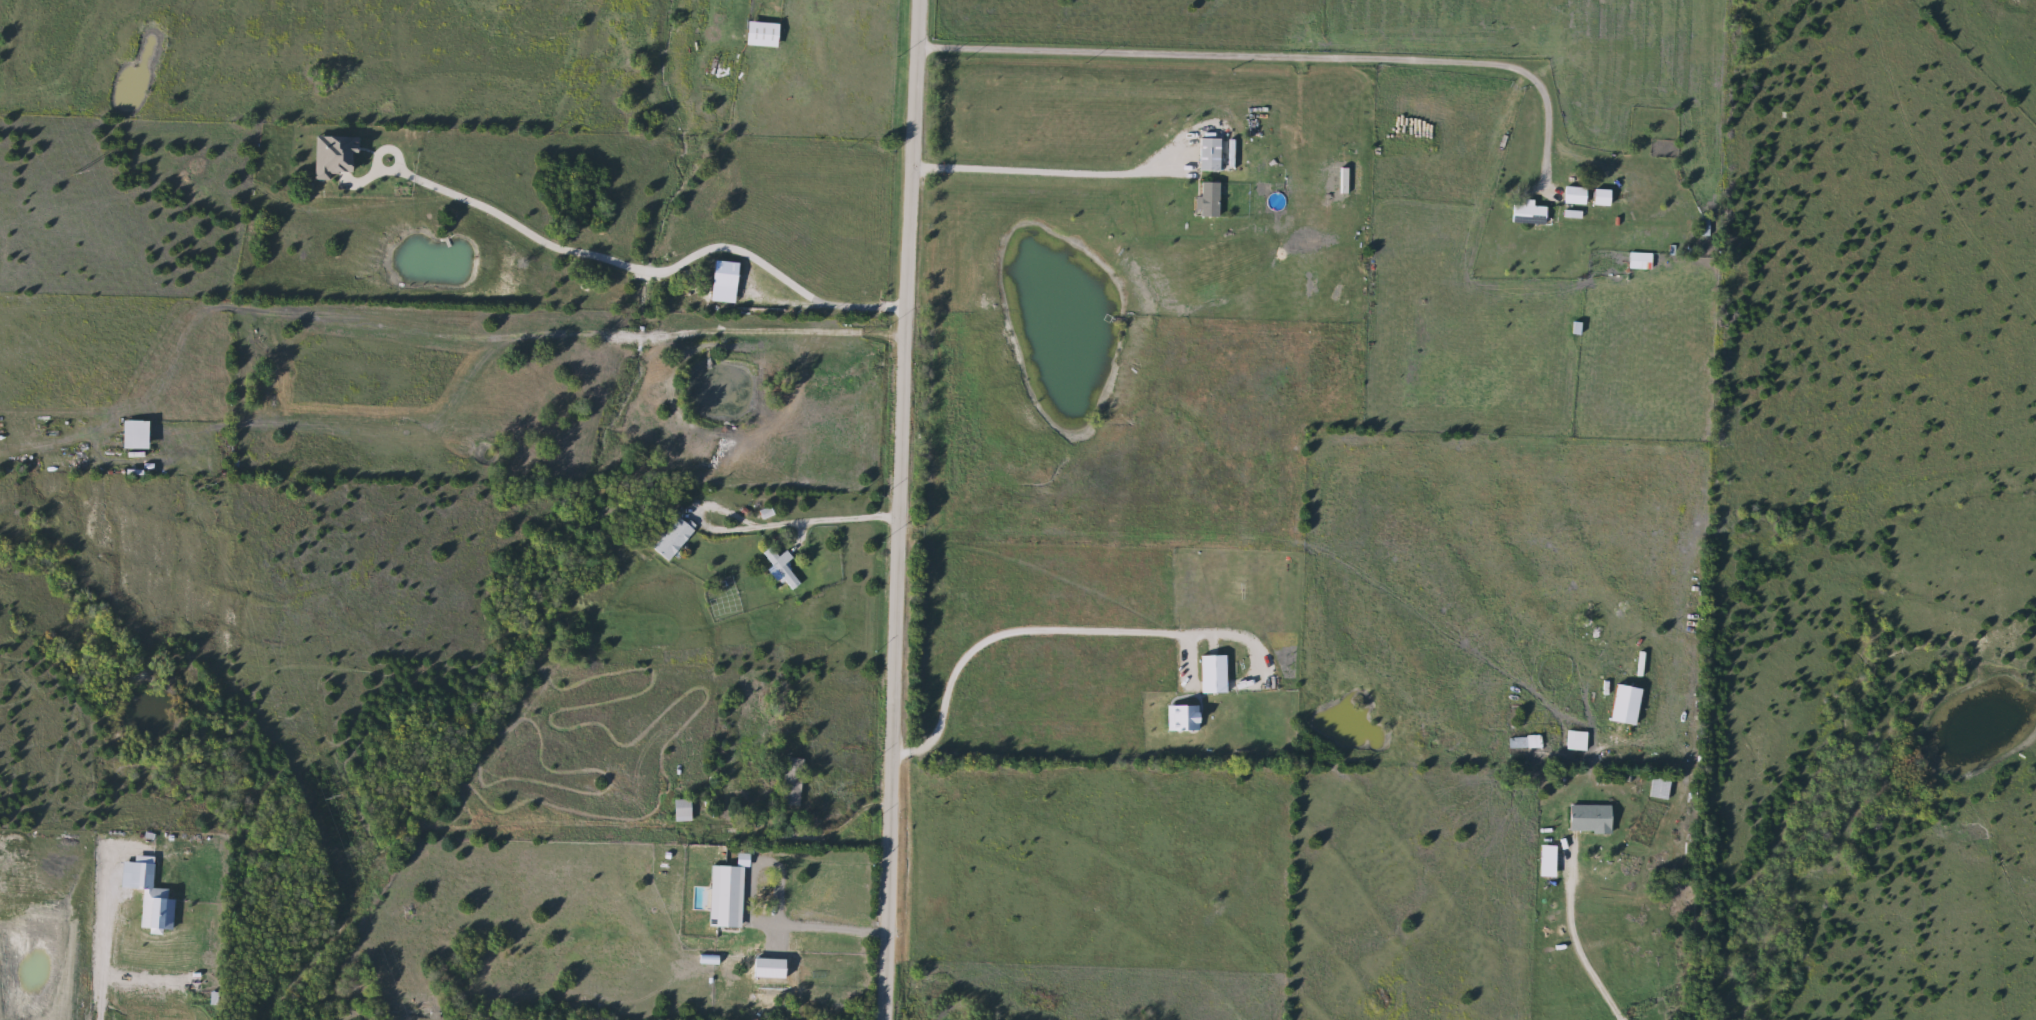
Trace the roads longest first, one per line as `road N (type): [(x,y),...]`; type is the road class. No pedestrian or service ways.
road 1 (residential): [(915,0),(881,1019)]

